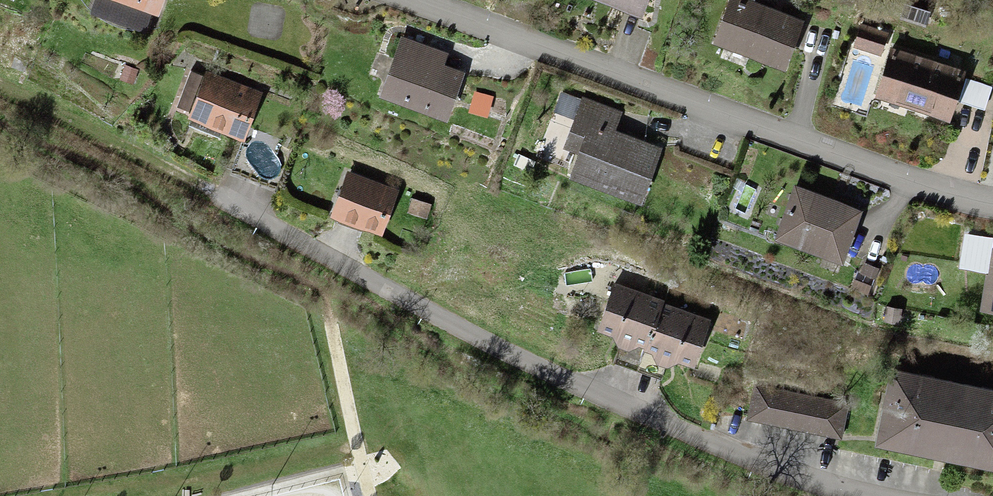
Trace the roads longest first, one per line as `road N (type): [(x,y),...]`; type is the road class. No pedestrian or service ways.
road 1 (residential): [(881,495),(719,447),(505,355),(205,191)]
road 2 (residential): [(394,0),(924,196),(992,212)]
road 3 (track): [(205,191),(0,88)]

